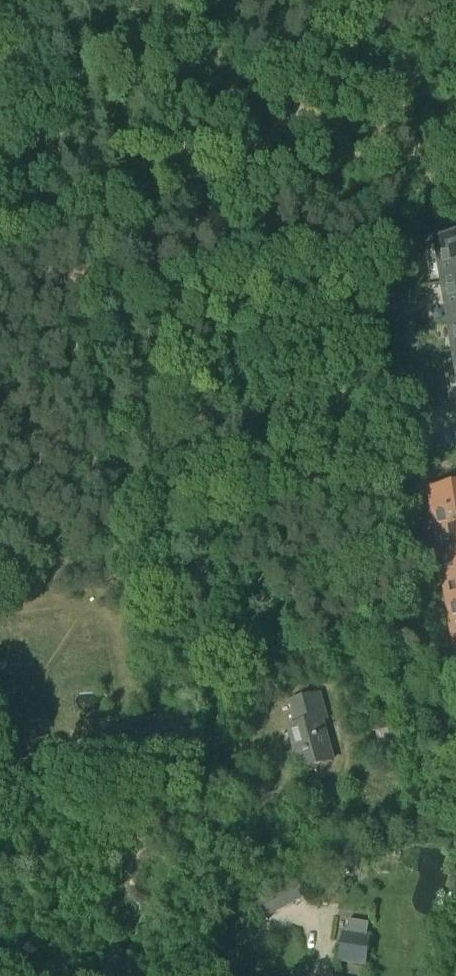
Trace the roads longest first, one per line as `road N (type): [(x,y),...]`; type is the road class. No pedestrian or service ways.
road 1 (track): [(0,786),(49,790),(253,757)]

